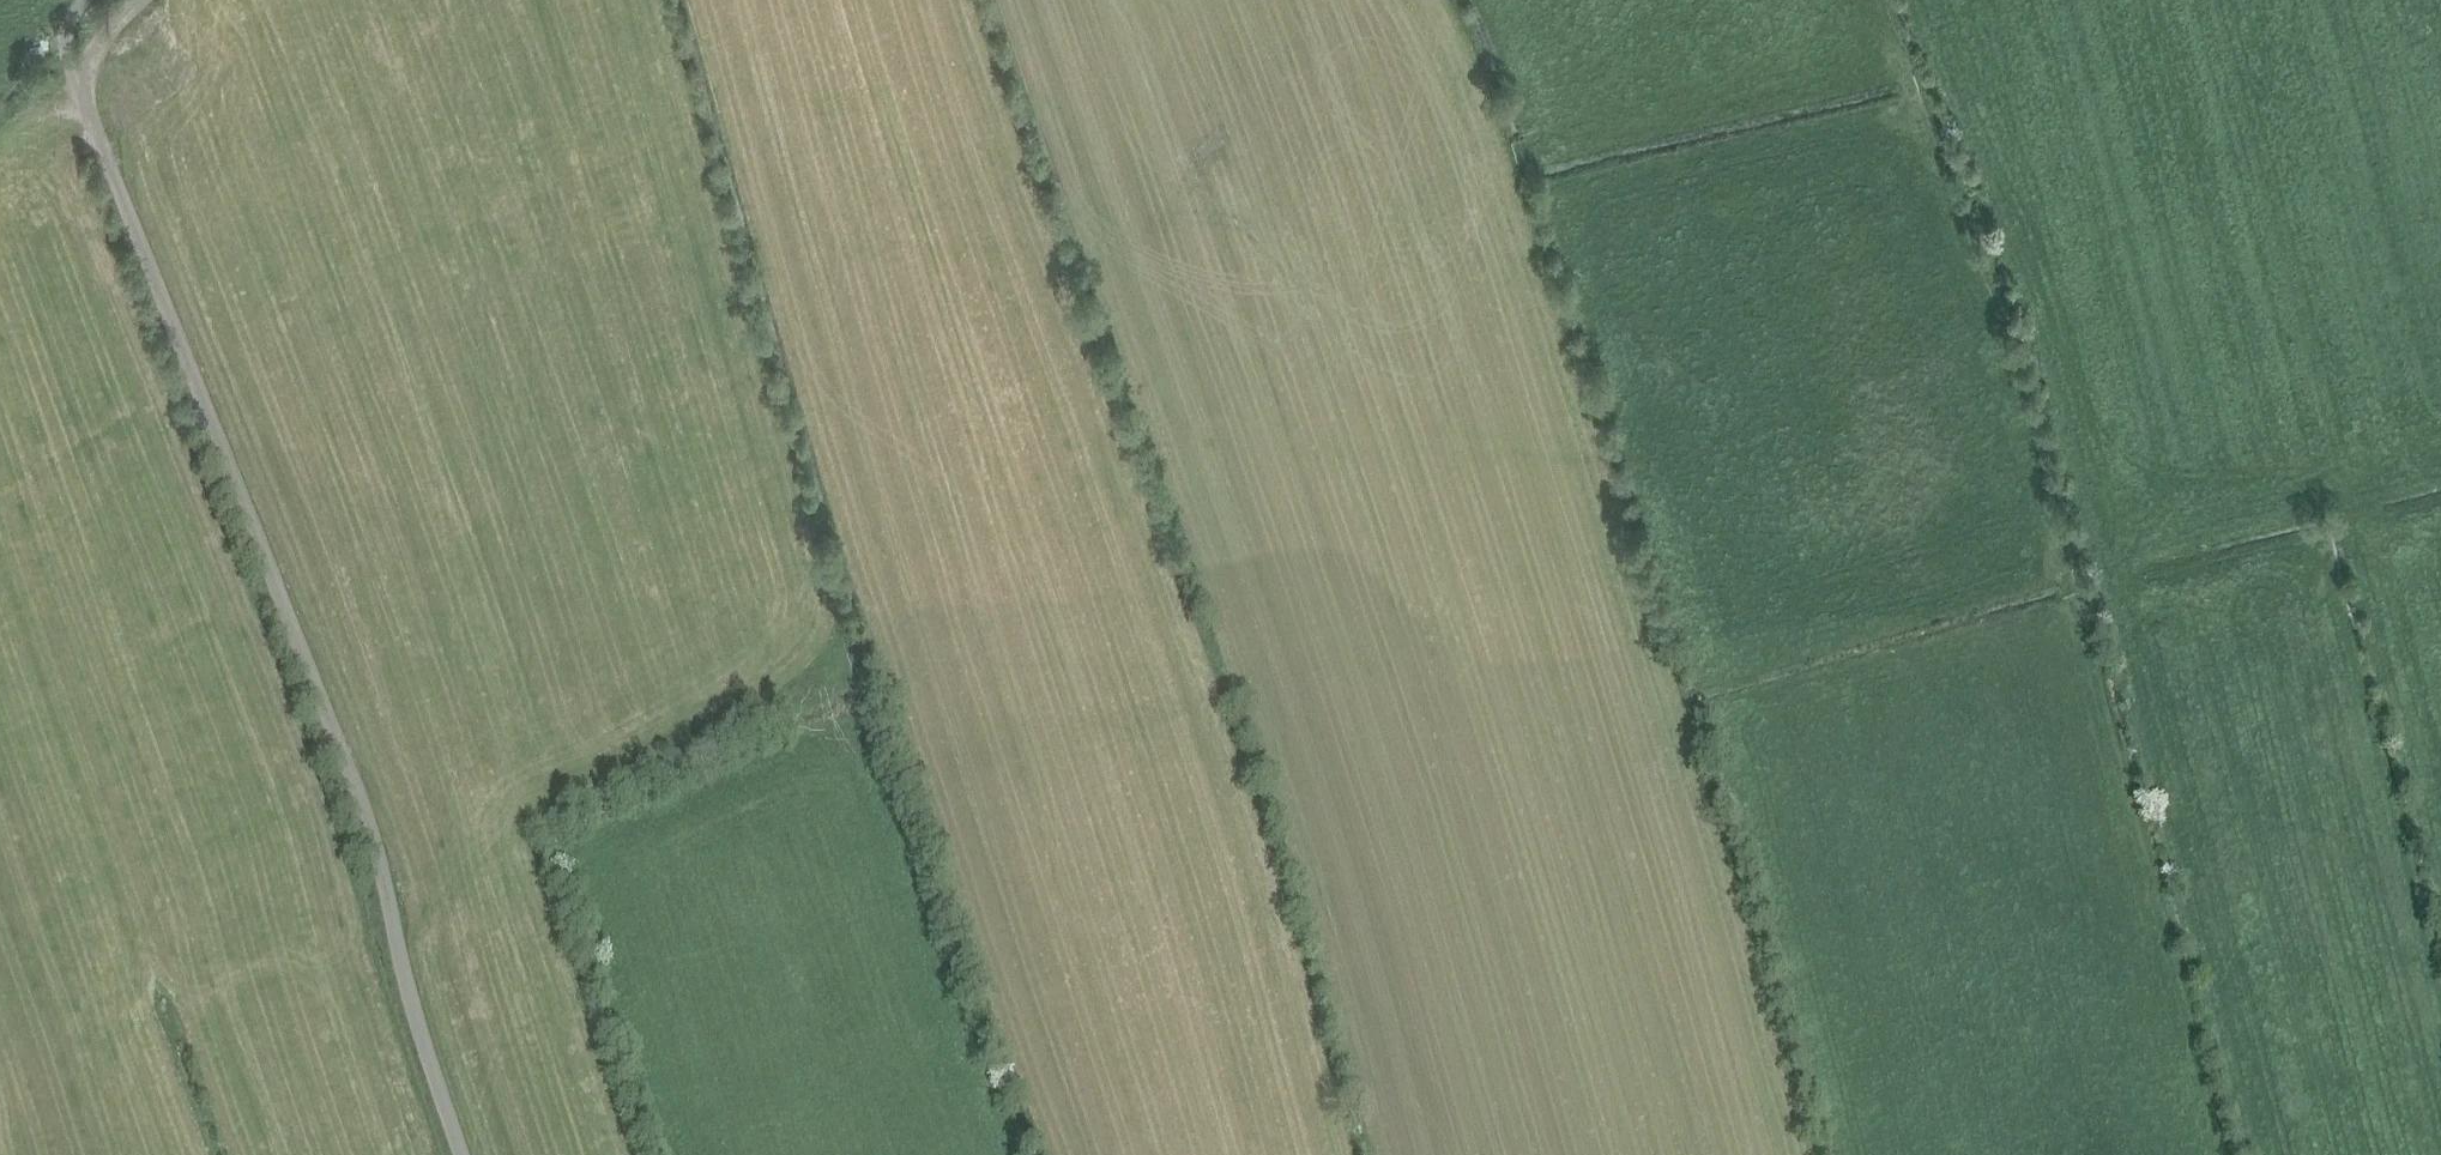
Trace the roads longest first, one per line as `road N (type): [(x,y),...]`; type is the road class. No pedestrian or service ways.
road 1 (track): [(462,1154),(404,975),(371,830),(81,103),(60,34),(94,0)]
road 2 (track): [(81,103),(88,59),(137,0)]

